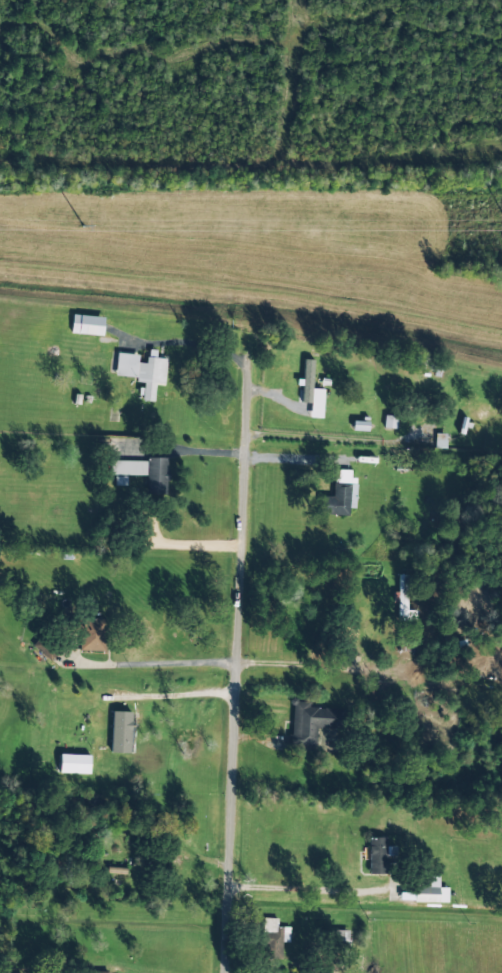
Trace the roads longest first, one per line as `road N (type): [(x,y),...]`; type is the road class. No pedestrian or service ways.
road 1 (residential): [(253,361),(224,972)]

